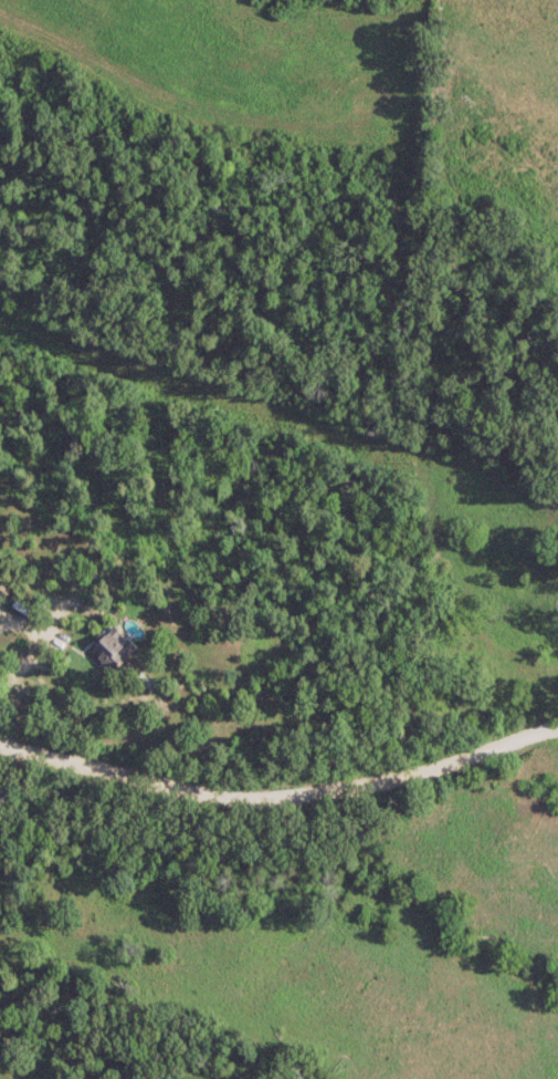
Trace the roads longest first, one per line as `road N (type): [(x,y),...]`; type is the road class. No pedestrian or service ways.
road 1 (residential): [(557,731),(354,791),(207,790),(0,746)]

